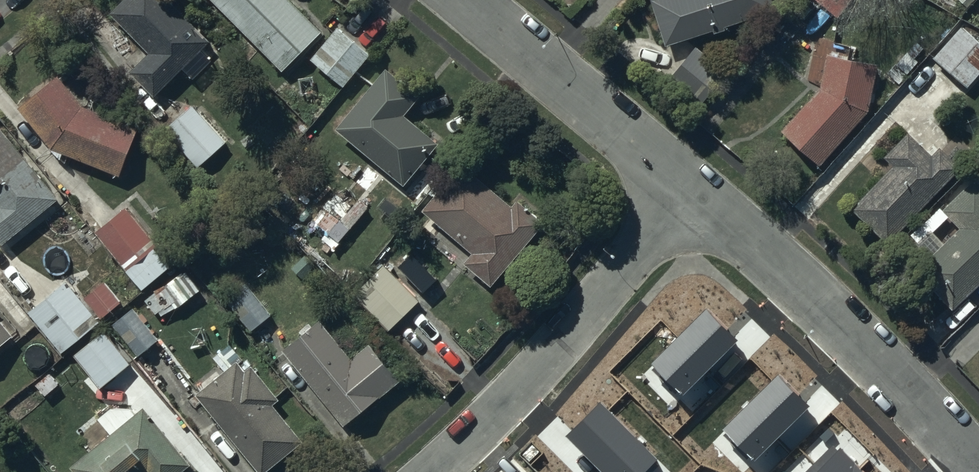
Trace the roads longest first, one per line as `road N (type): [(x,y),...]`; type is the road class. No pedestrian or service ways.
road 1 (residential): [(684,192),(973,471)]
road 2 (residential): [(684,192),(533,375),(430,471)]
road 3 (residential): [(457,0),(684,192)]

